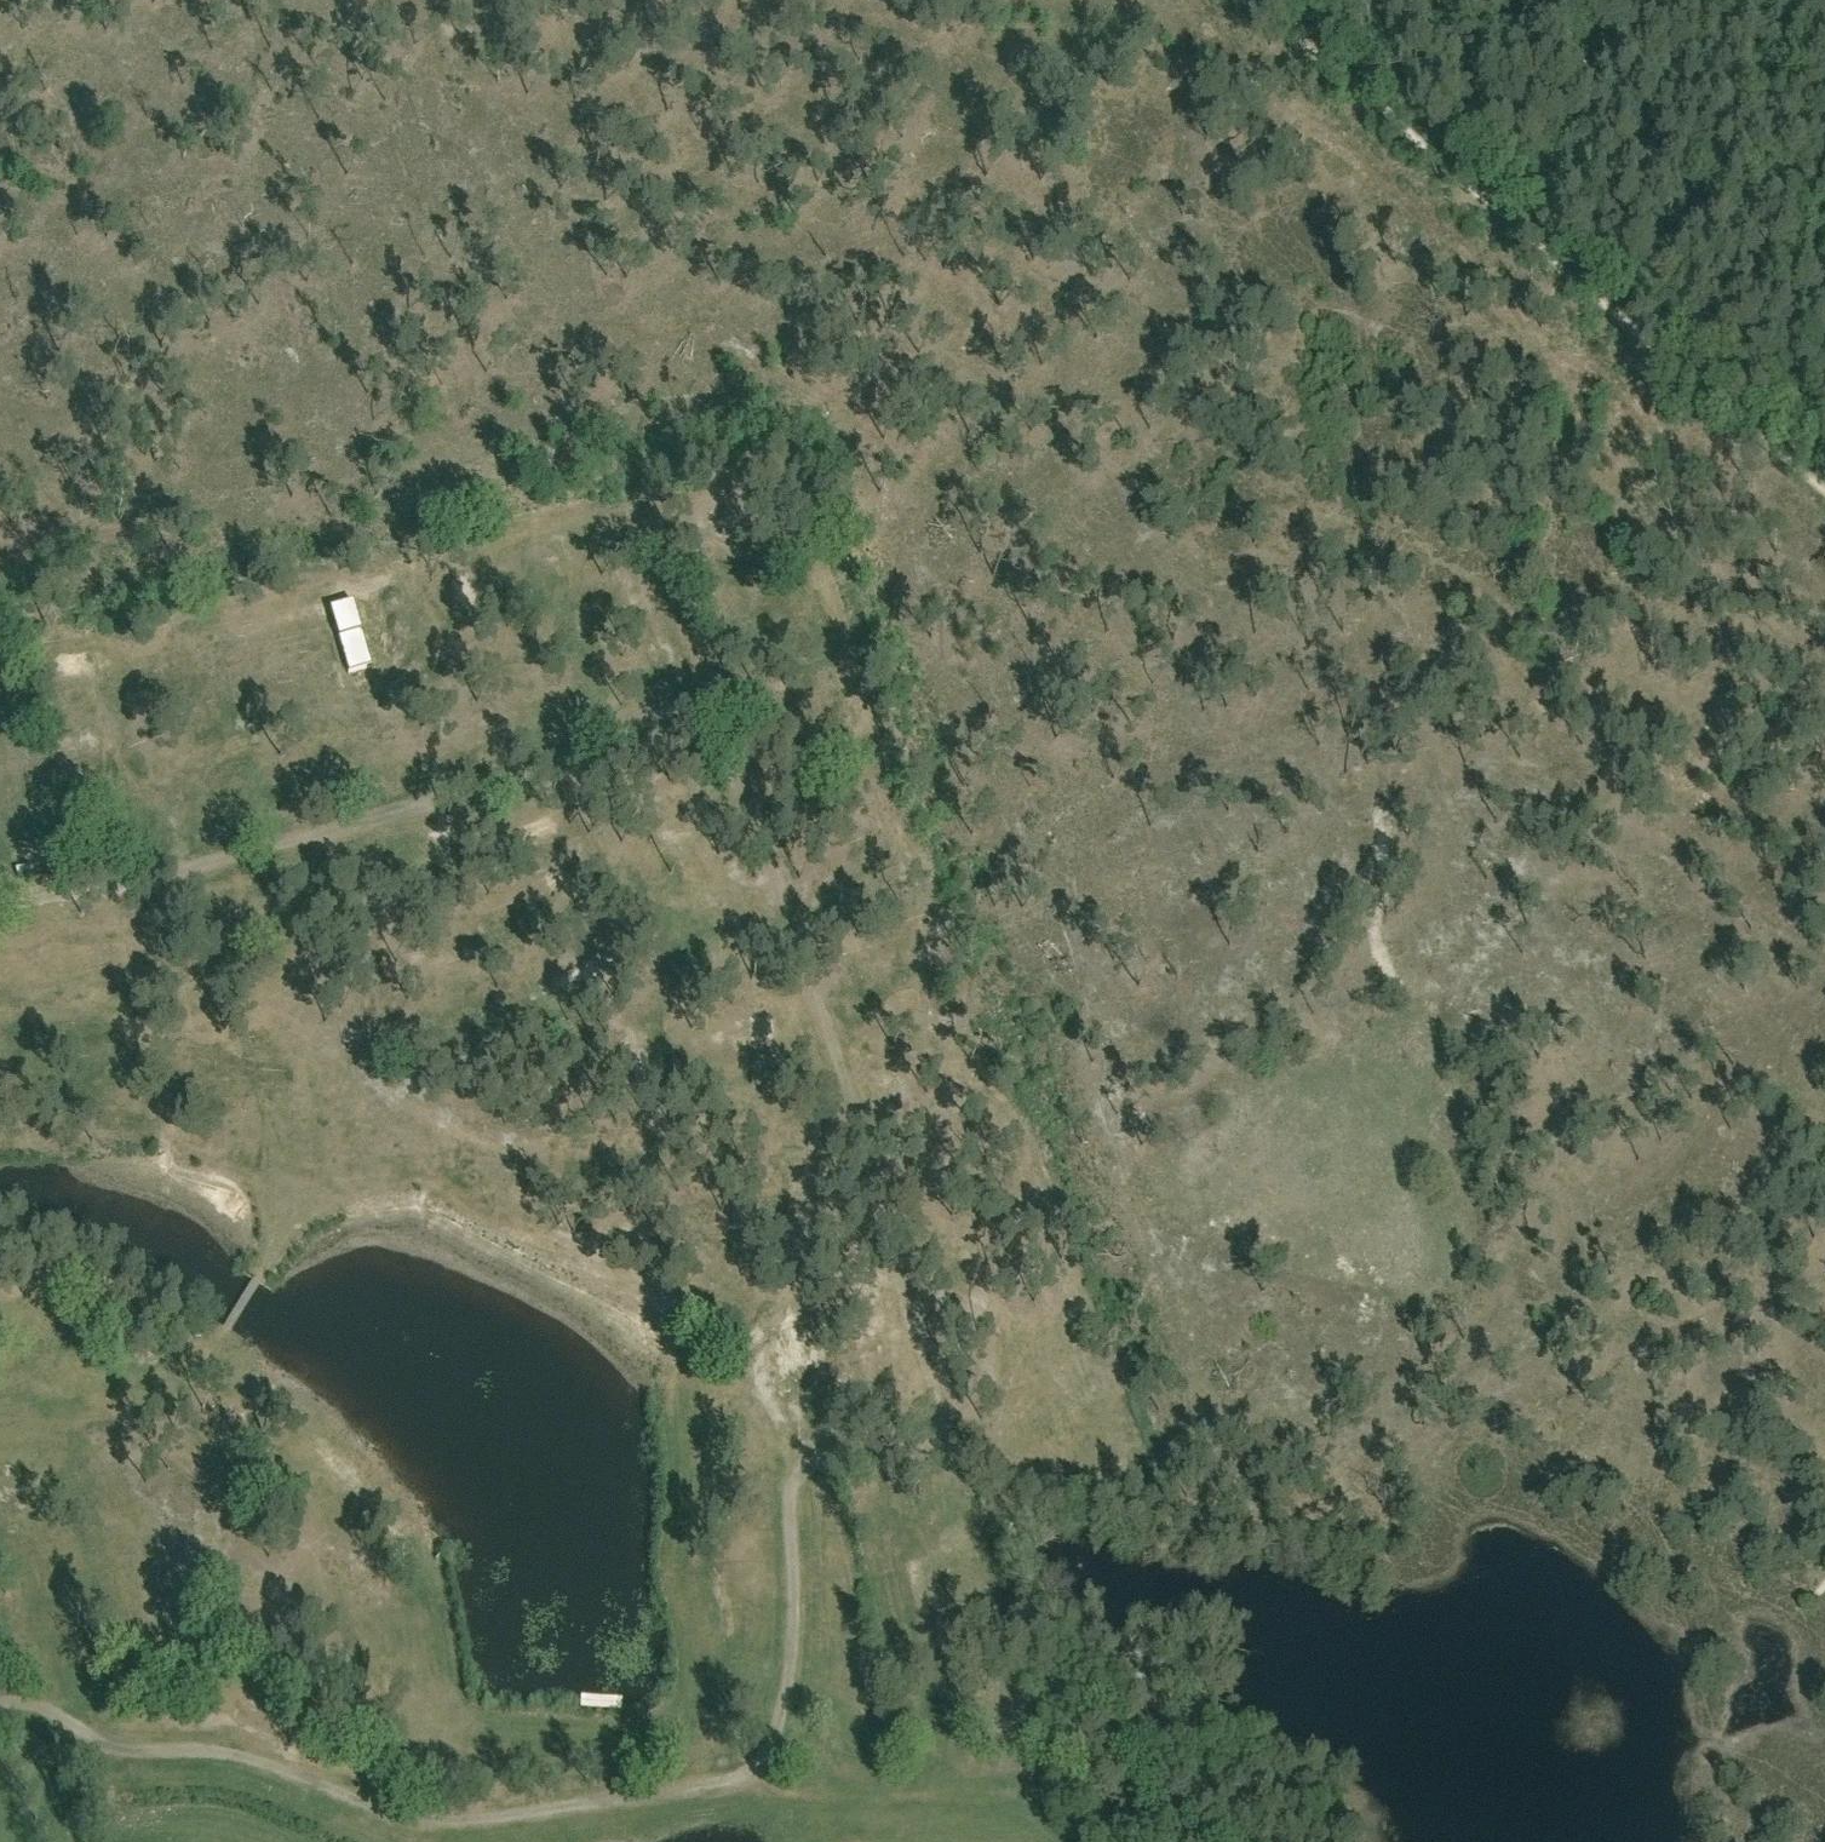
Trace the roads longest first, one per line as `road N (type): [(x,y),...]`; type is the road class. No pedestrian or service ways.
road 1 (track): [(1824,709),(1773,699),(1635,609),(1586,603),(1488,612),(1452,594),(1406,545),(1304,511),(1184,529),(1072,508),(958,506),(936,495),(777,281),(701,197),(643,170),(561,166),(458,191)]

